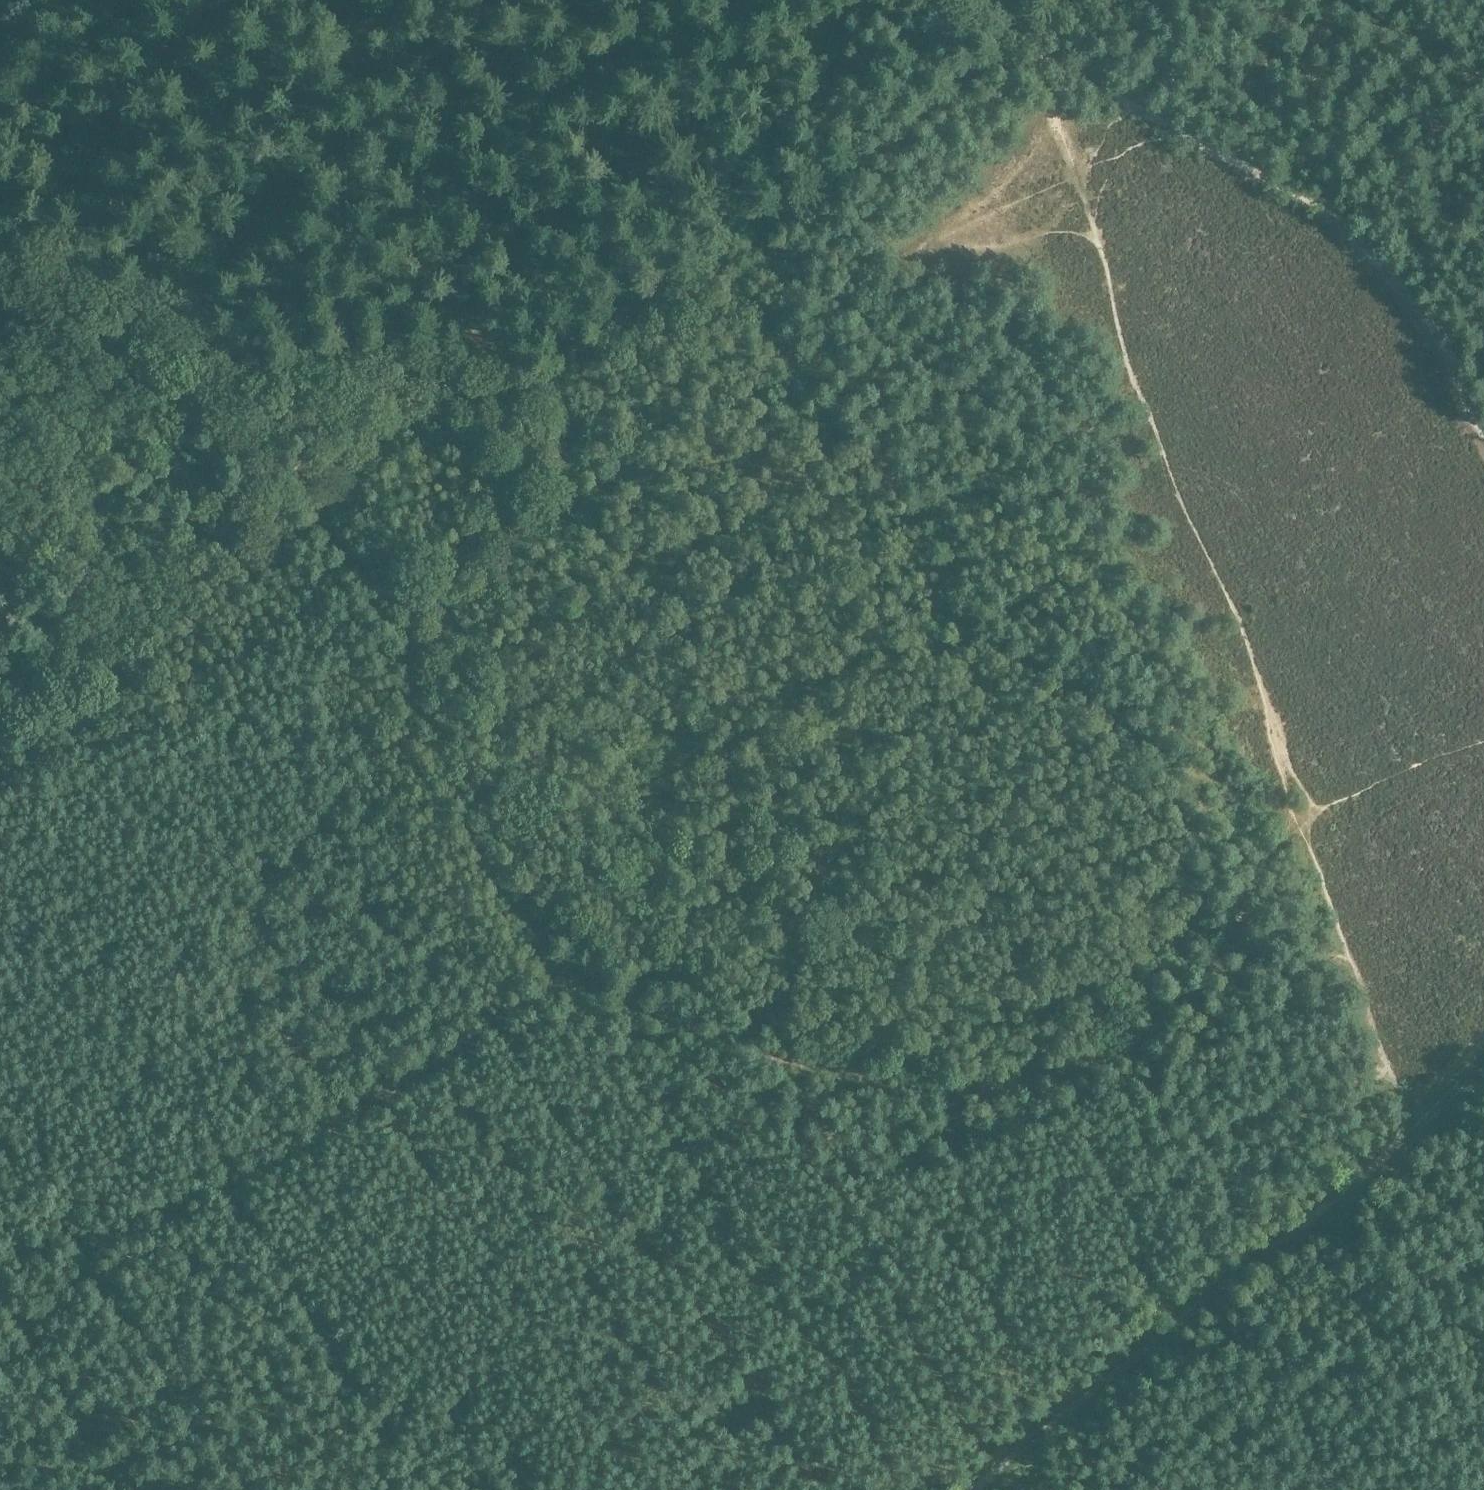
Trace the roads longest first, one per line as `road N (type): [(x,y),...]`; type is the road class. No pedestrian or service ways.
road 1 (track): [(320,522),(366,449),(425,401),(541,381),(871,151),(1013,28)]
road 2 (track): [(977,1489),(1363,1176),(1483,1061)]
road 3 (track): [(1013,28),(1346,222),(1430,317),(1483,421)]
road 4 (track): [(541,381),(521,423),(504,508),(423,602),(412,677)]

